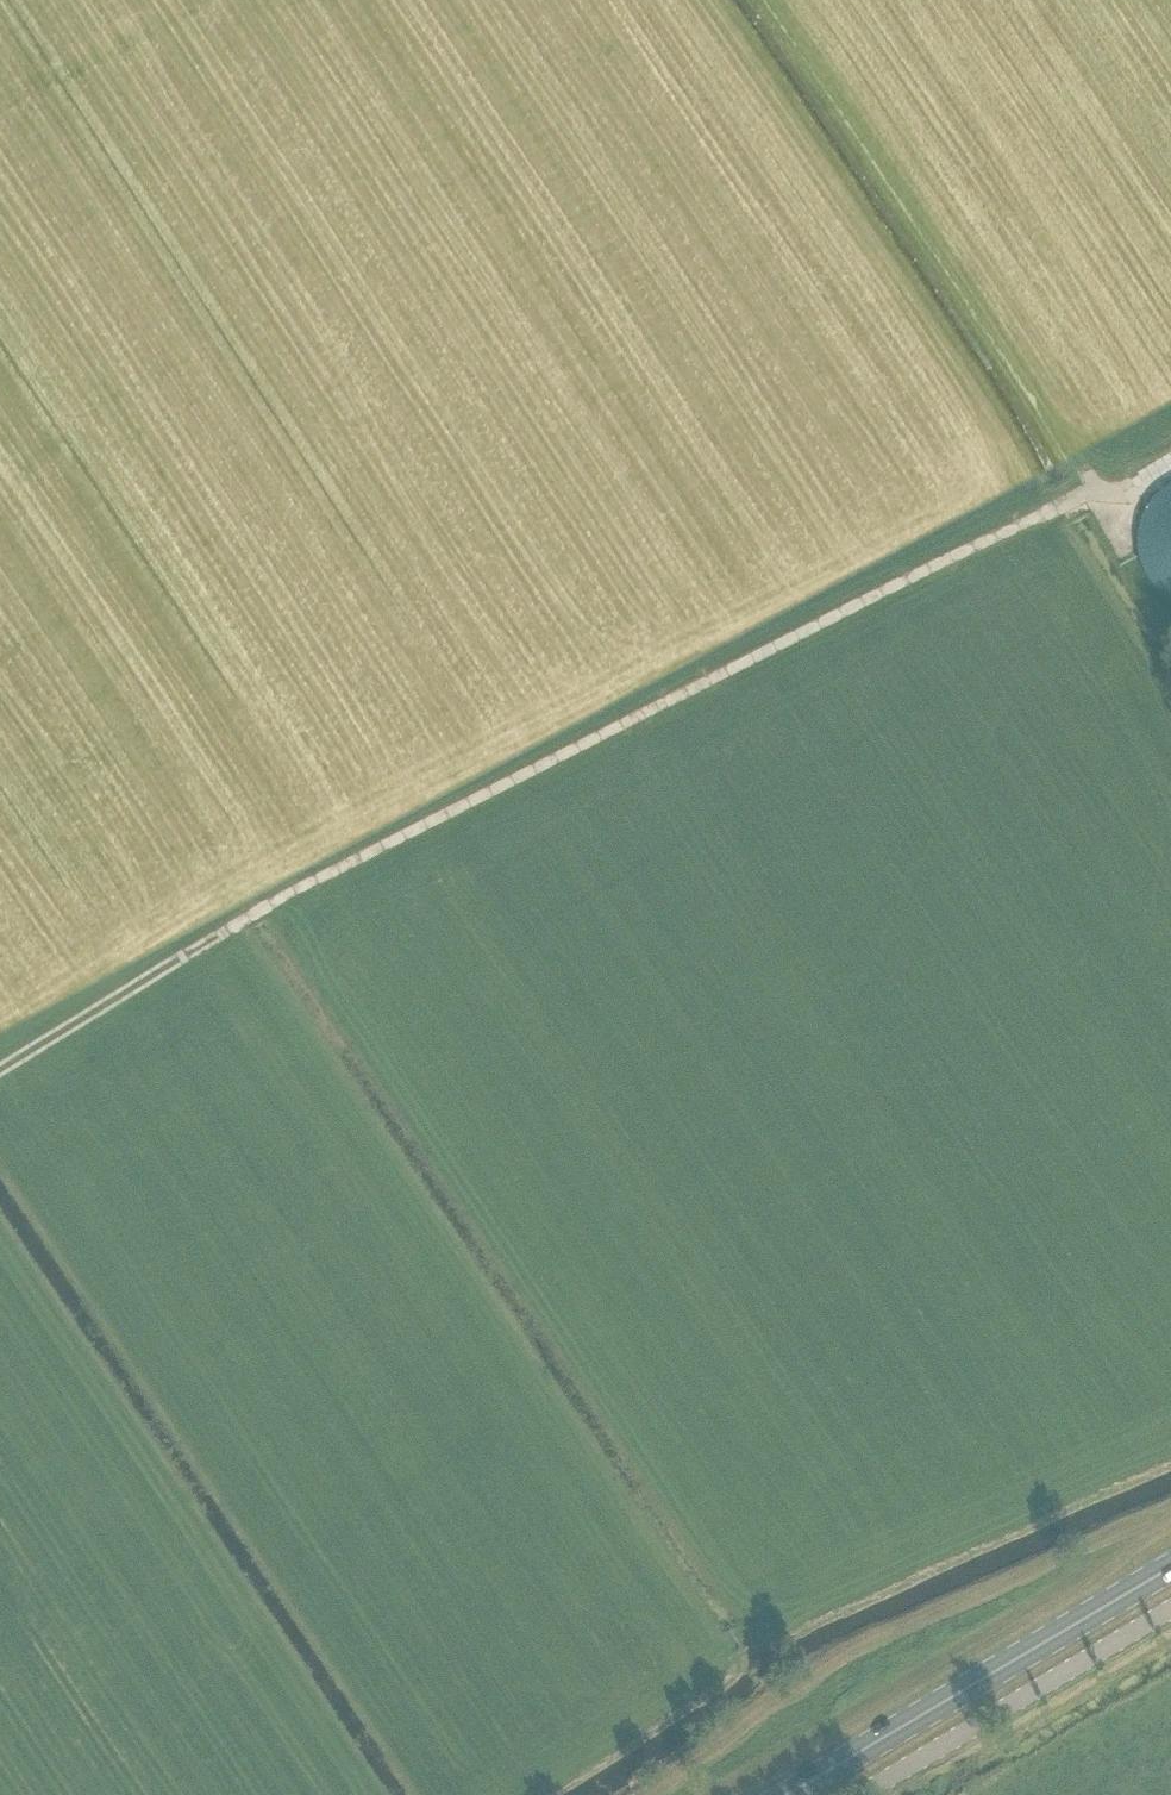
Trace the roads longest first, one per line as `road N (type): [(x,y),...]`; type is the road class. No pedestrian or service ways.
road 1 (track): [(0,1072),(247,915),(629,716),(1083,485),(1124,495),(1170,462)]
road 2 (primary): [(787,1794),(1170,1567)]
road 3 (unclassified): [(861,1794),(1170,1610)]

